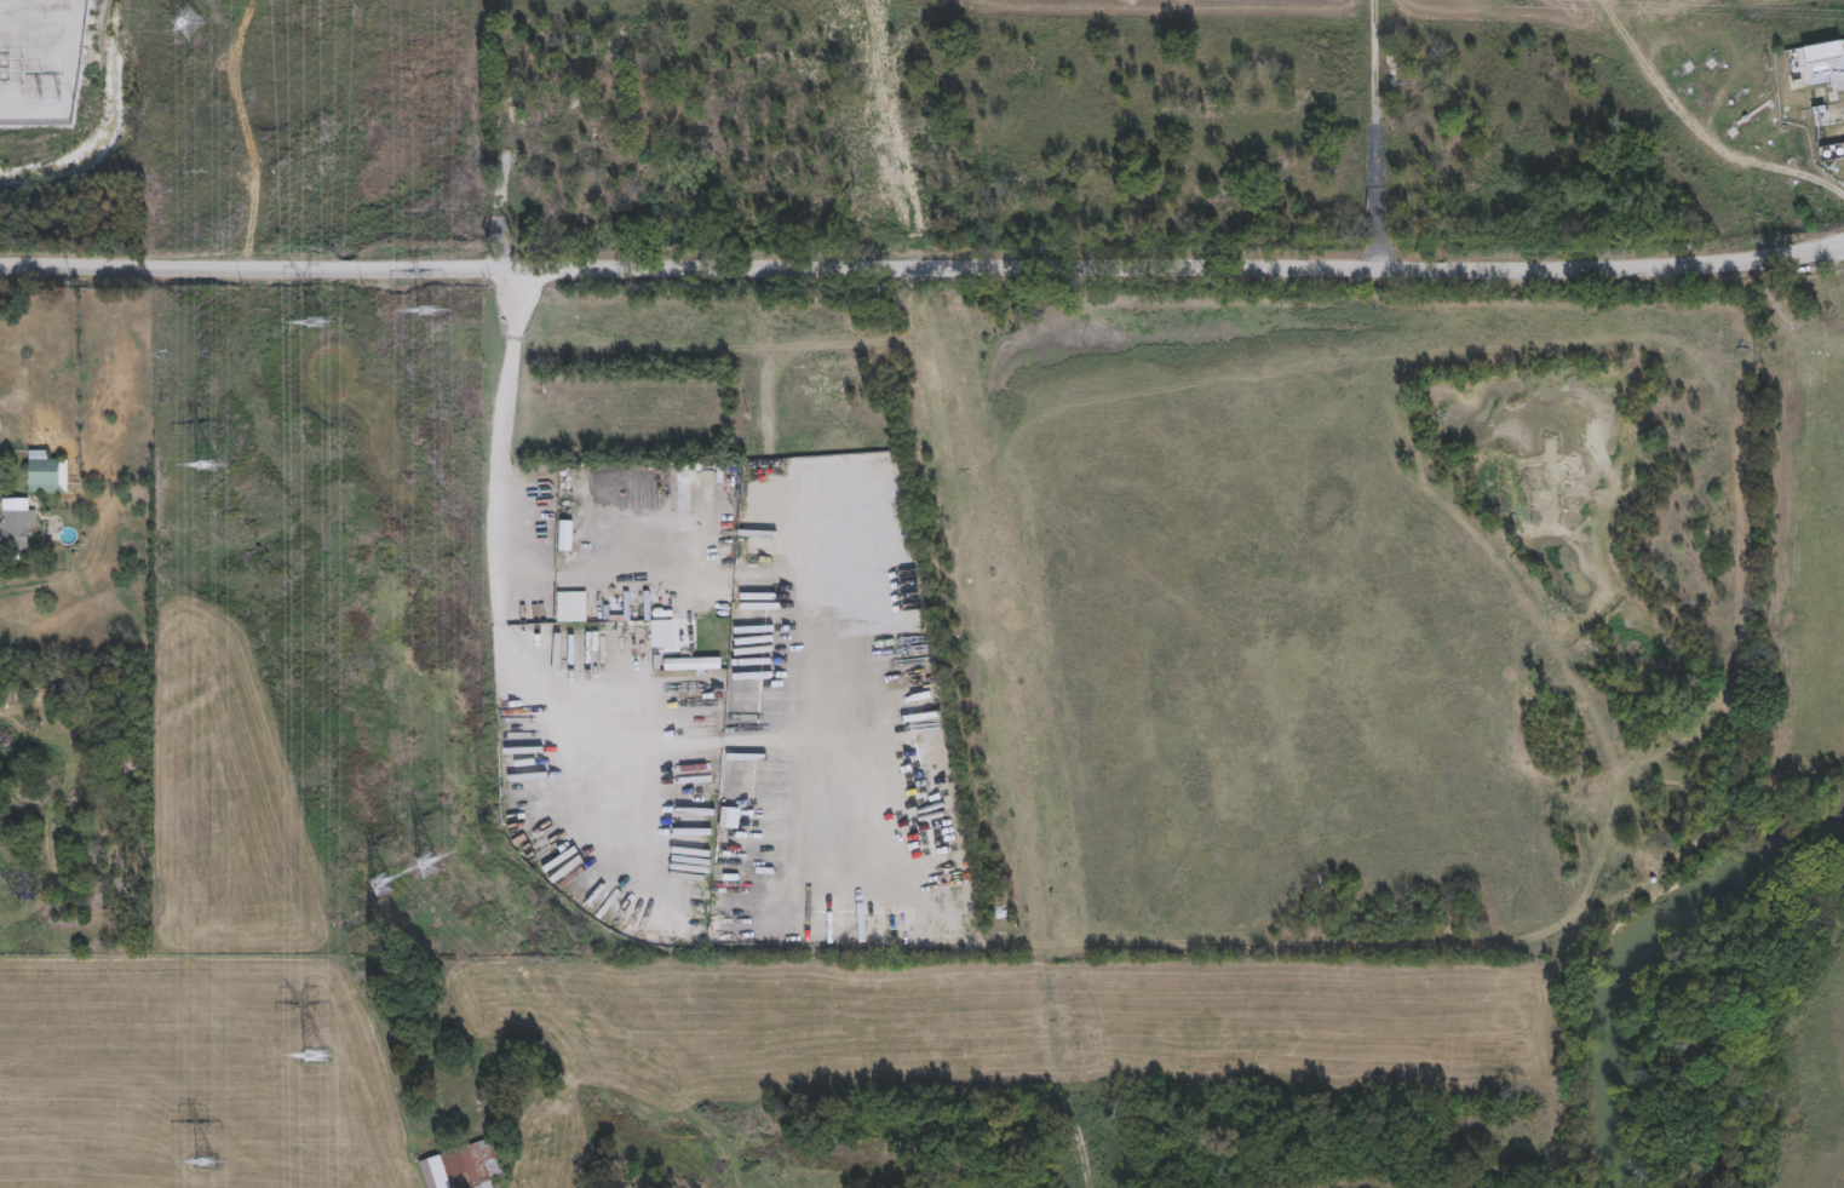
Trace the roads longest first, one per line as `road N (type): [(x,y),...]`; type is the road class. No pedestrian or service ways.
road 1 (residential): [(0,268),(1253,265),(1520,272),(1758,262),(1843,248)]

